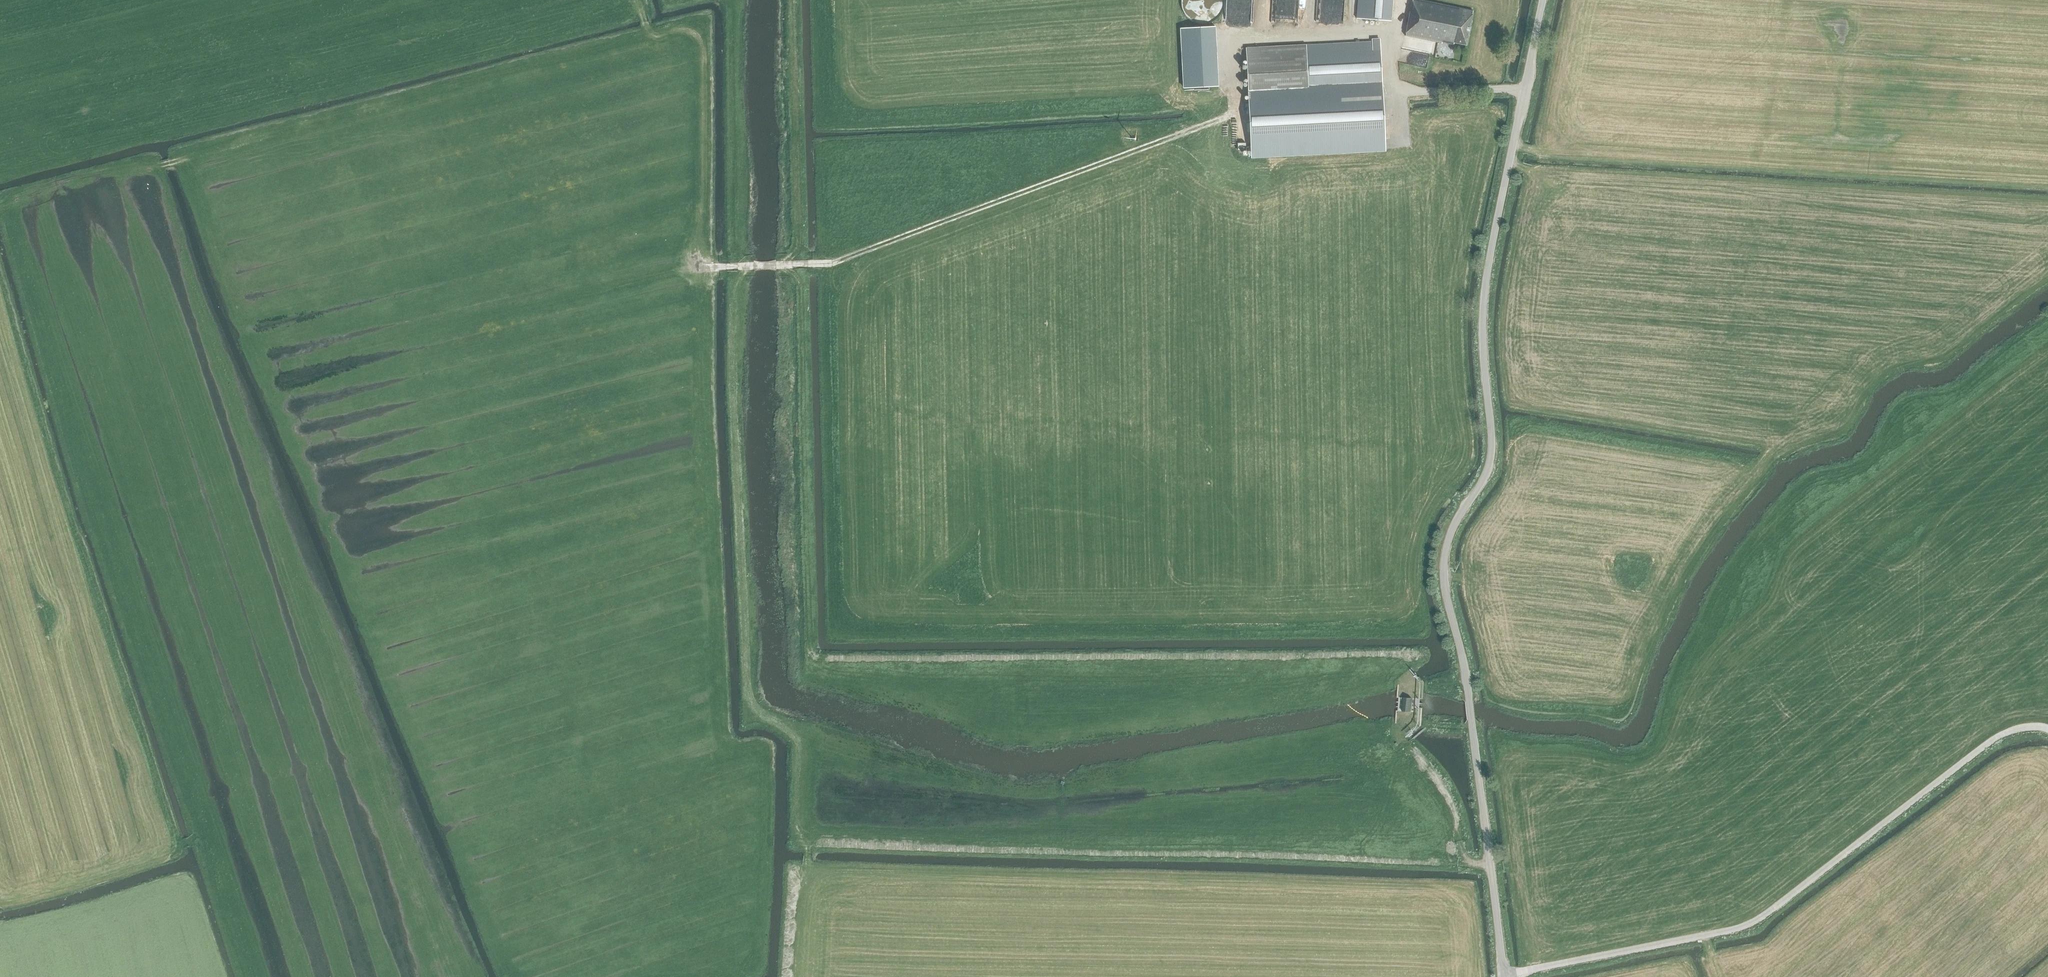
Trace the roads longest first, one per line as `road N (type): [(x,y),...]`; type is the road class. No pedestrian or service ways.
road 1 (unclassified): [(1504,976),(1467,683),(1444,570),(1455,525),(1491,457),(1485,287),(1542,0)]

